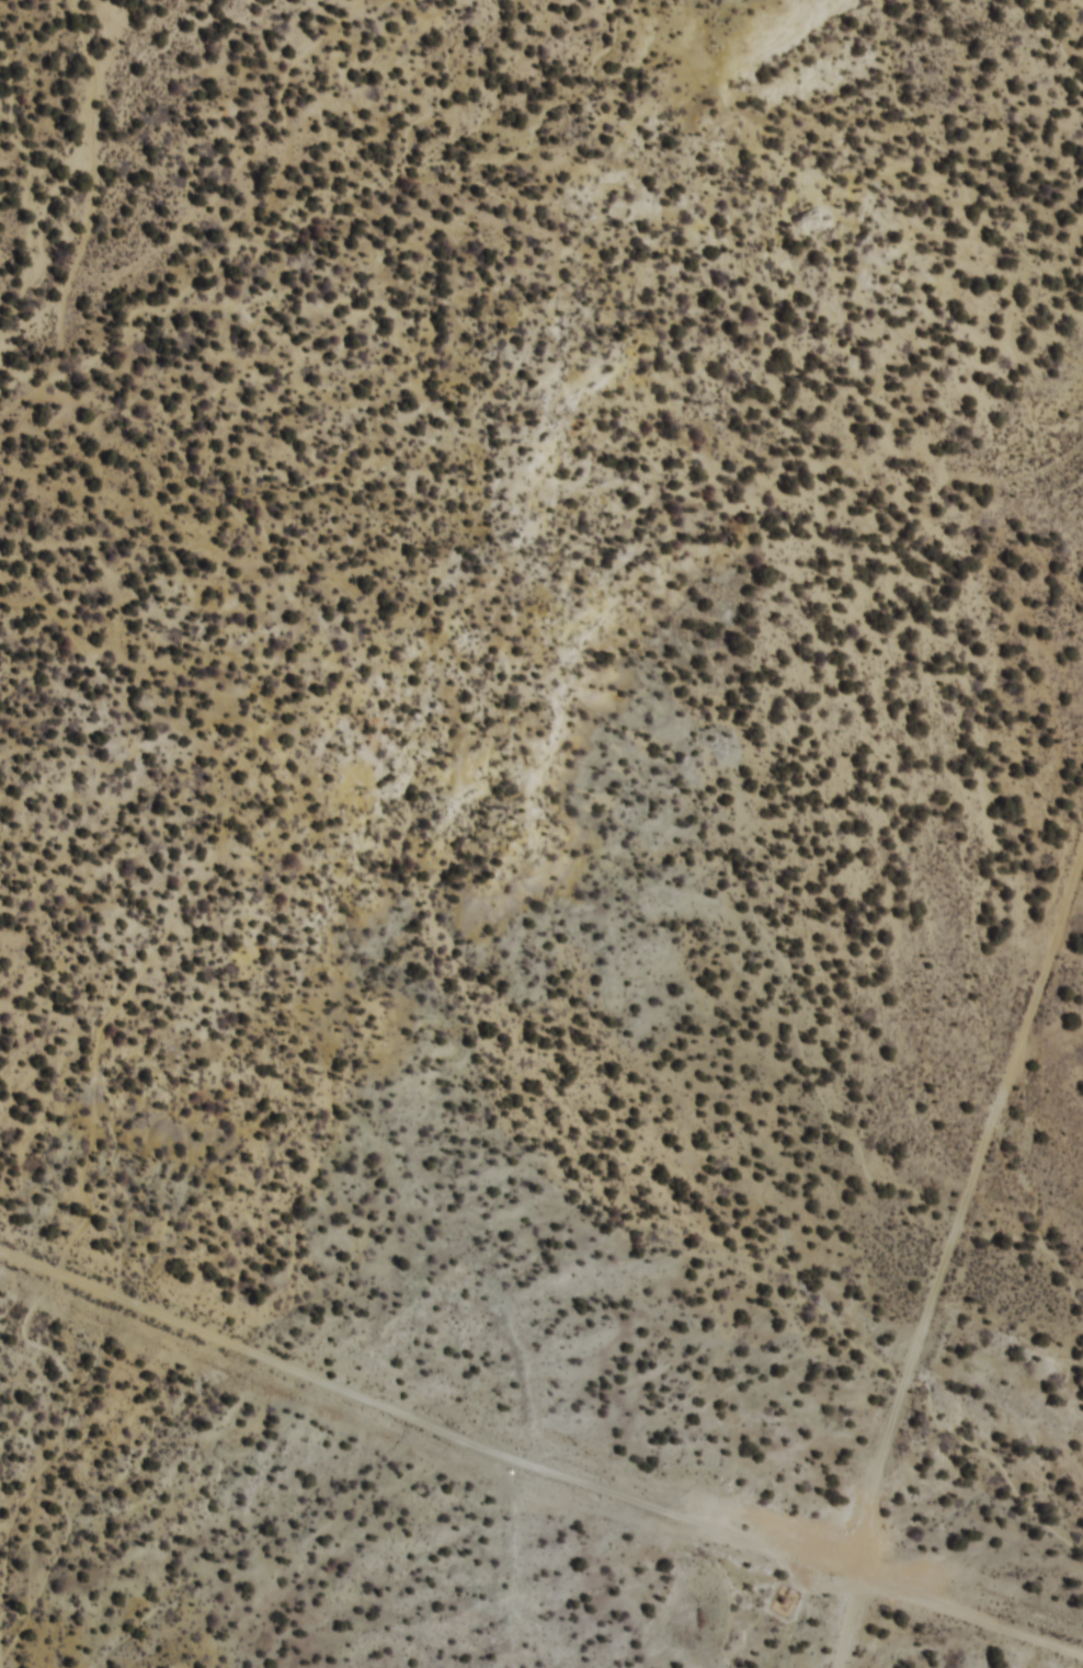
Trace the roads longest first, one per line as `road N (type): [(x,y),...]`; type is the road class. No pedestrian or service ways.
road 1 (track): [(854,1577),(1045,1026),(1082,938)]
road 2 (track): [(1082,787),(1059,730),(1035,579),(1082,512)]

